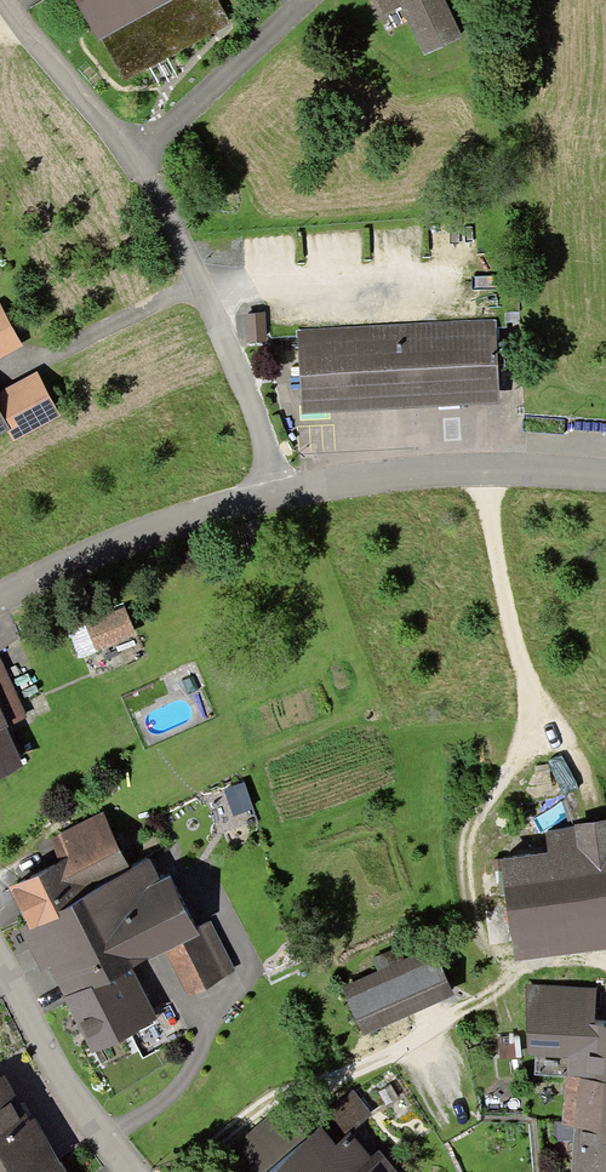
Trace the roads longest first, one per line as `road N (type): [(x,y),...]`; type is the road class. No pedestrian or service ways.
road 1 (track): [(605,968),(581,961),(497,972),(474,923),(465,875),(469,837),(482,800),(532,729),(503,619),(484,473)]
road 2 (residential): [(0,13),(129,155),(235,373),(270,490)]
road 3 (track): [(175,1171),(252,1108),(393,1052),(497,972)]
road 4 (residential): [(270,490),(432,472),(605,477)]
road 5 (residential): [(0,593),(193,508),(270,490)]
road 6 (unclassified): [(126,1171),(0,976)]

